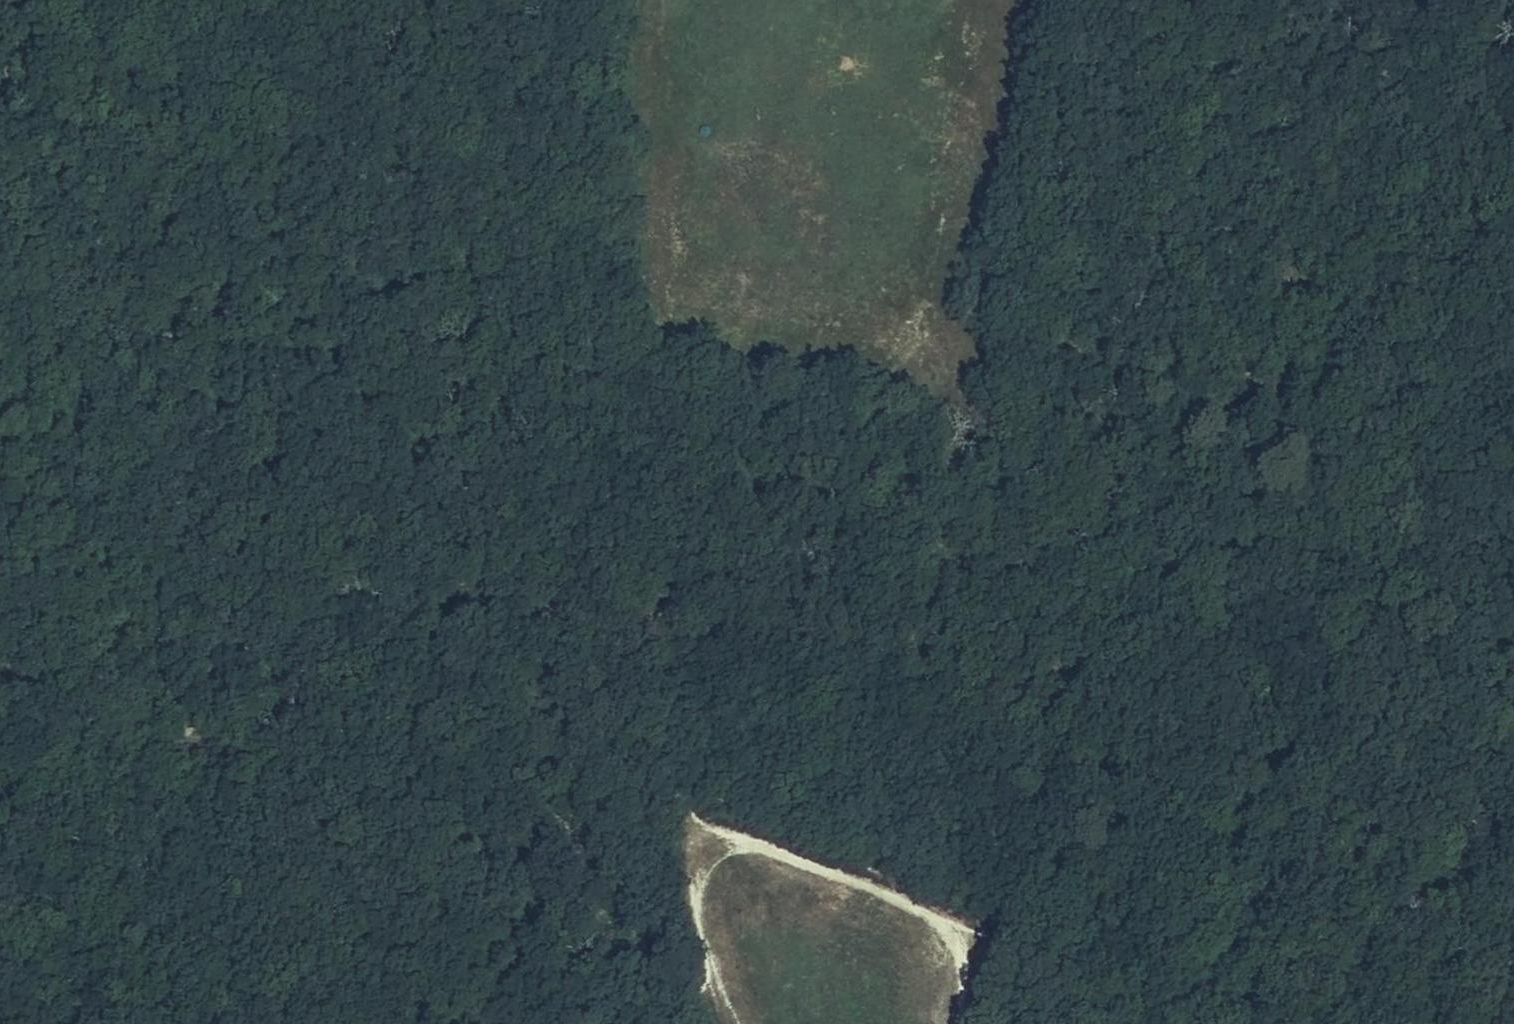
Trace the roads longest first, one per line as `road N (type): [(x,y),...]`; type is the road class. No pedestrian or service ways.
road 1 (track): [(957,1023),(968,933),(951,911),(721,831),(698,838),(687,867),(688,971),(673,990)]

